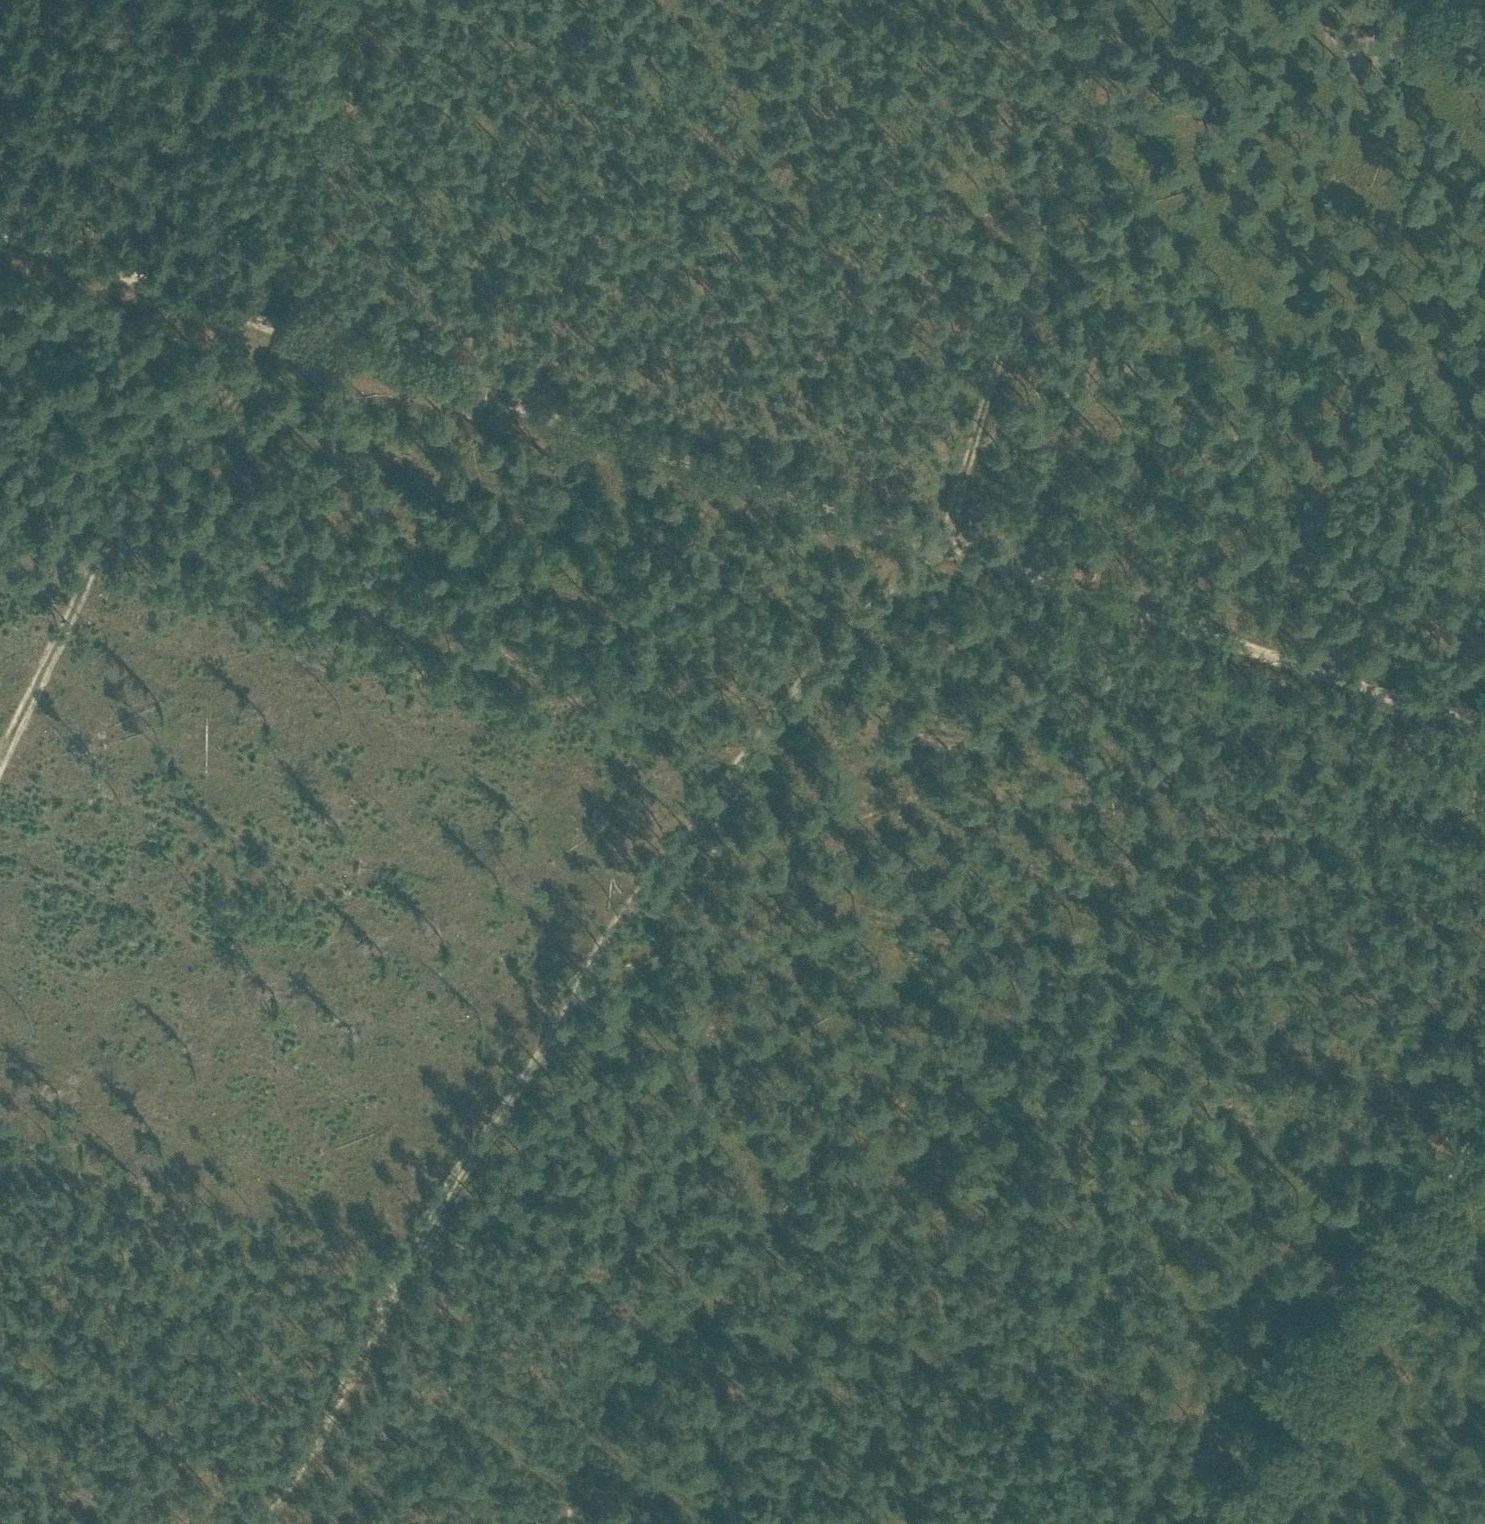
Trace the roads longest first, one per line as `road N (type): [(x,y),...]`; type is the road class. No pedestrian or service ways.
road 1 (track): [(0,233),(944,549)]
road 2 (track): [(944,549),(1484,737)]
road 3 (track): [(944,549),(1102,0)]

